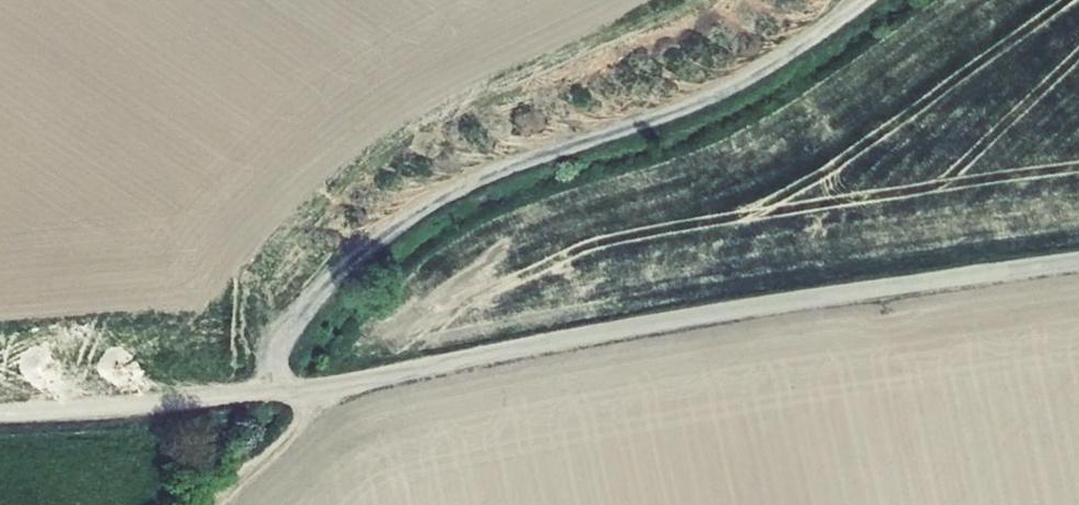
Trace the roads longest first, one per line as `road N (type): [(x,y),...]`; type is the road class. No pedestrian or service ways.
road 1 (unclassified): [(0,414),(305,390),(783,302),(1078,261)]
road 2 (track): [(855,0),(752,74),(463,182),(371,251),(282,339),(274,393)]
road 3 (track): [(210,504),(297,429),(305,390)]

